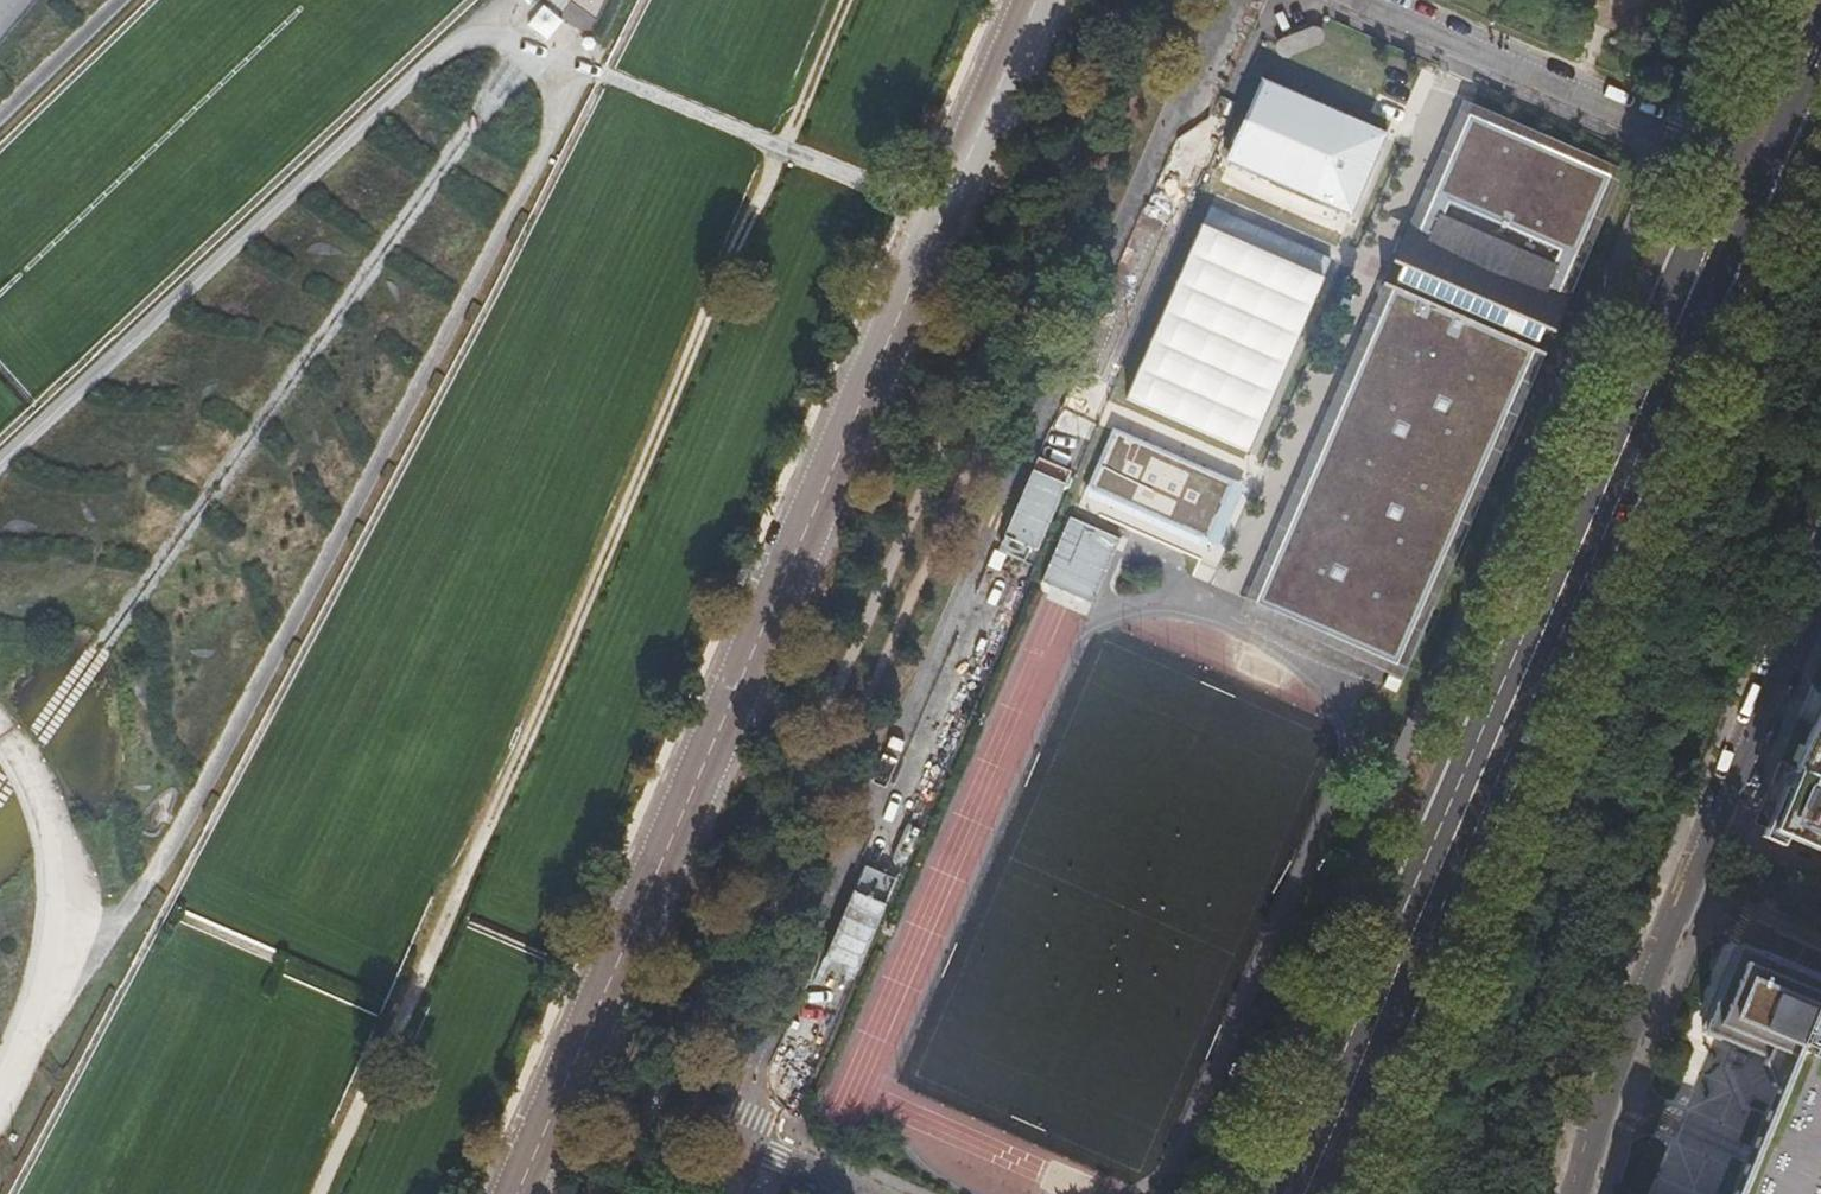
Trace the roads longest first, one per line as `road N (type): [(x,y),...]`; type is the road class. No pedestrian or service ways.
road 1 (residential): [(853,1193),(743,1145),(1239,0)]
road 2 (track): [(848,0),(439,942),(319,1193)]
road 3 (unclassified): [(514,1193),(1031,0)]
road 4 (track): [(58,973),(132,907),(174,840),(555,121),(551,49),(517,18)]
road 5 (primary): [(1297,1193),(1691,290)]
road 6 (track): [(517,18),(488,21),(447,46),(0,462)]
road 7 (track): [(940,212),(551,49)]
road 8 (tertiary): [(1713,822),(1638,1001),(1579,1193)]
road 9 (residential): [(1362,0),(1722,154)]
road 10 (tertiary): [(1820,563),(1713,822)]
road 11 (primary): [(1691,290),(1747,230),(1820,60)]
road 12 (primary): [(1789,0),(1722,154)]
road 13 (primary): [(1722,154),(1697,210),(1691,290)]

